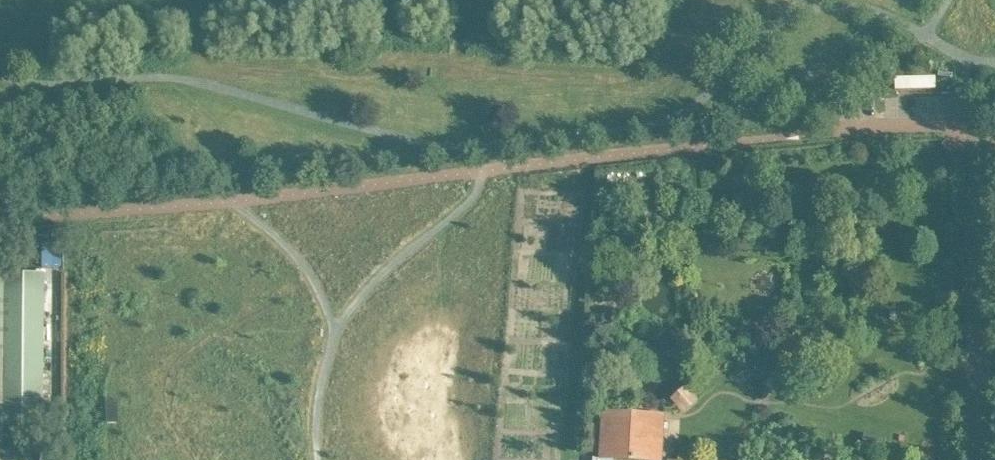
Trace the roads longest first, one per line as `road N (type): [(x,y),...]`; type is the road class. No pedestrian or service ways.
road 1 (residential): [(979,459),(976,182),(977,167),(994,147)]

